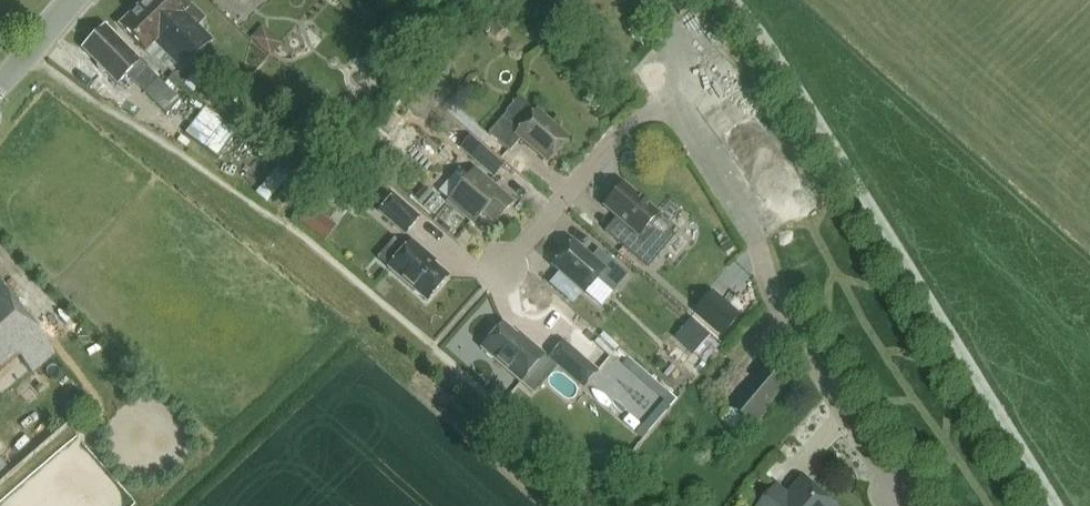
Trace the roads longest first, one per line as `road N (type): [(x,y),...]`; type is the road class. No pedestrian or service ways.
road 1 (residential): [(1060,505),(778,55),(736,0)]
road 2 (residential): [(898,496),(783,314),(689,66),(655,0)]

